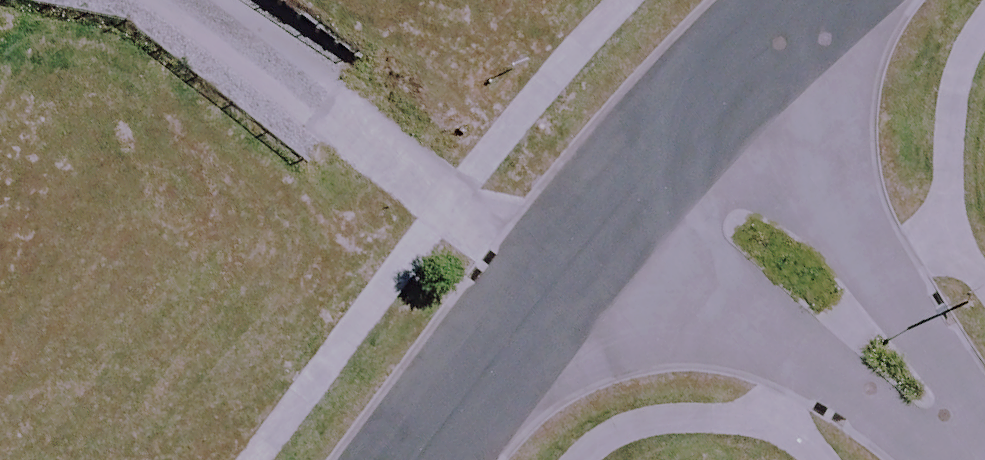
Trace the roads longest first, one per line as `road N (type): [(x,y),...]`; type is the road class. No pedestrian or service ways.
road 1 (track): [(550,288),(180,0)]
road 2 (residential): [(677,126),(947,459)]
road 3 (residential): [(677,126),(421,459)]
road 4 (residential): [(821,0),(677,126)]

